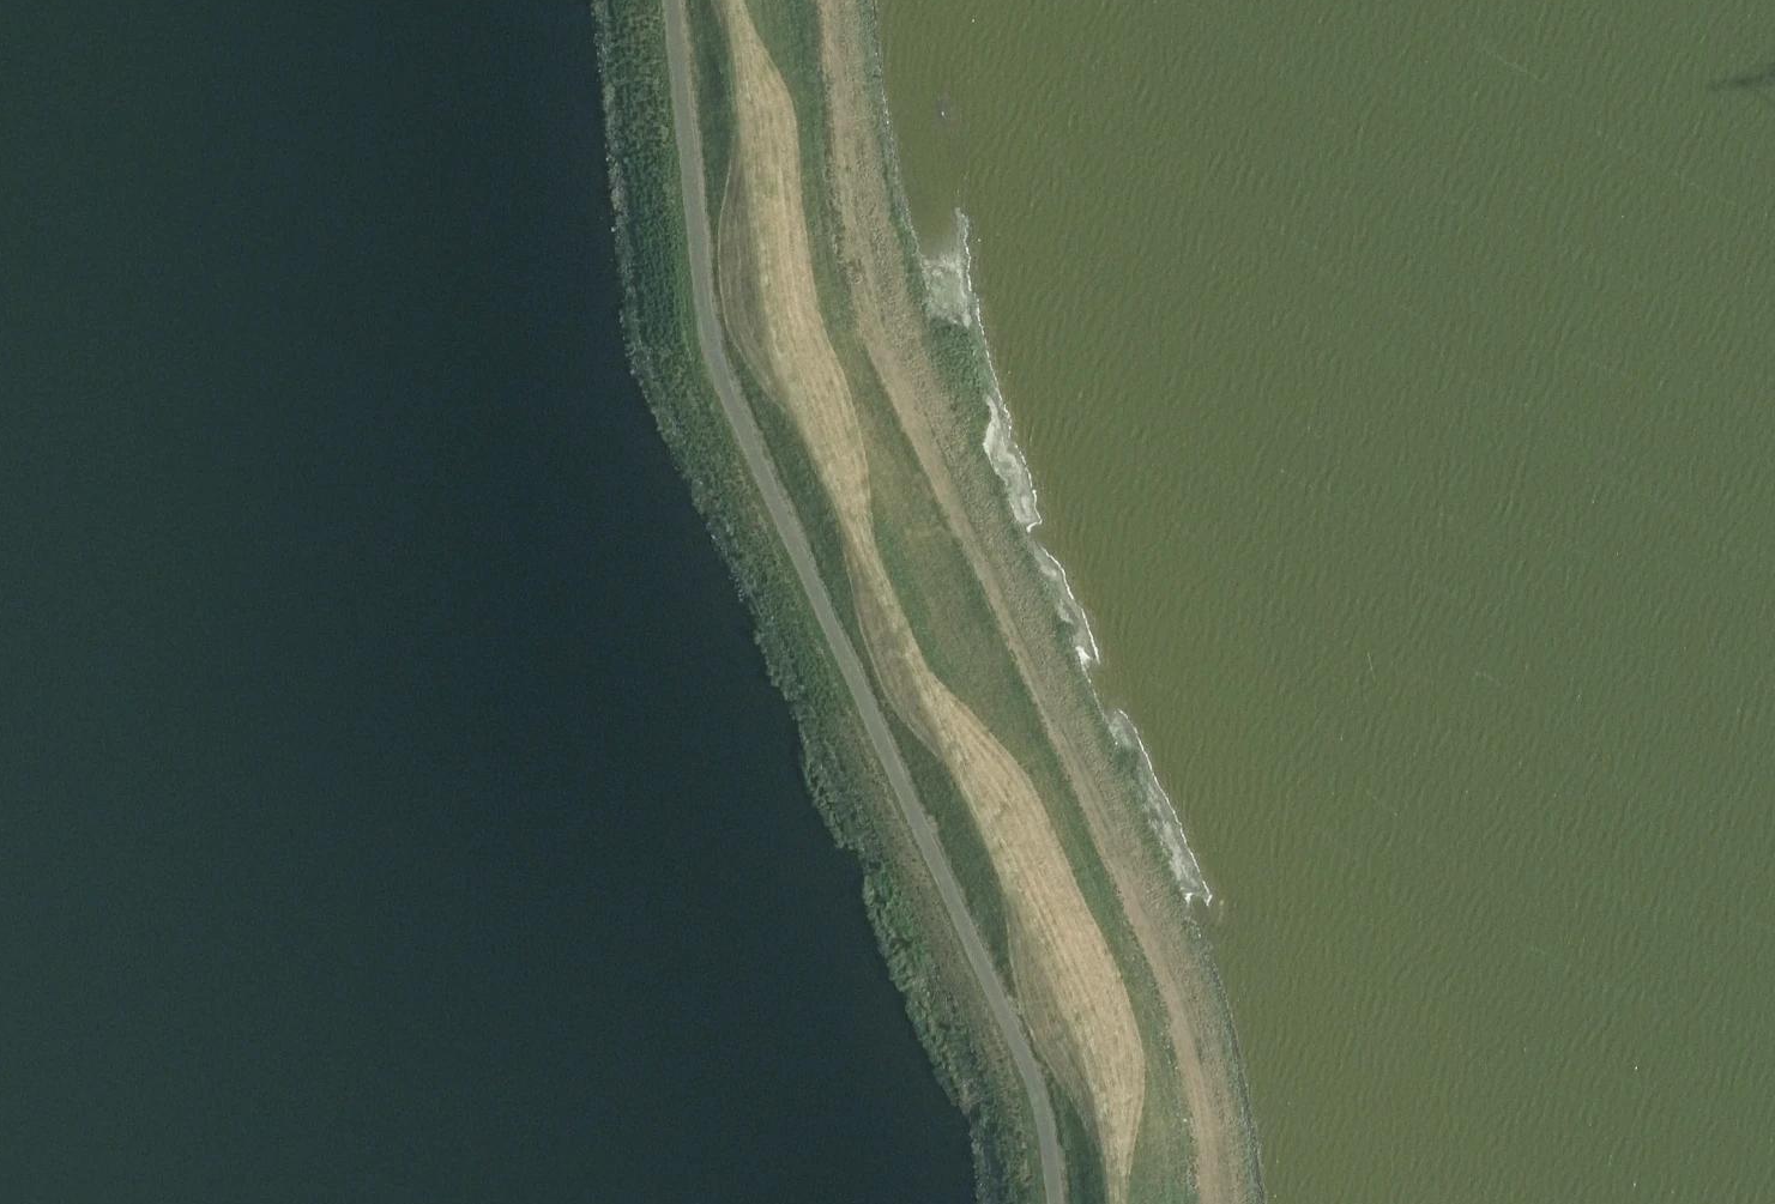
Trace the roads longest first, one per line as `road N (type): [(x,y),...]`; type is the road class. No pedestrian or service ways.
road 1 (unclassified): [(1062,1203),(1043,1091),(713,351),(672,0)]

